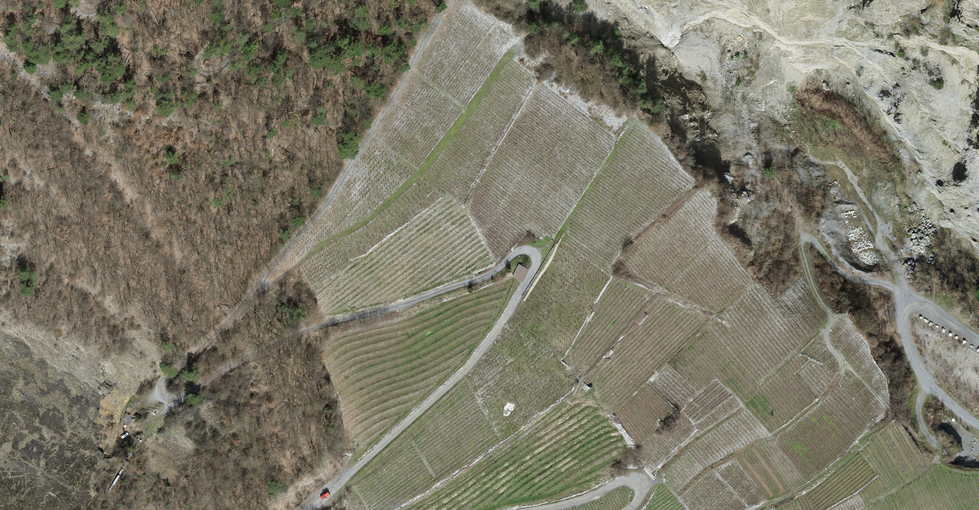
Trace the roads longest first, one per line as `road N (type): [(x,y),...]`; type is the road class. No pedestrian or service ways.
road 1 (track): [(522,251),(488,276),(328,324),(167,398),(168,383),(252,291)]
road 2 (track): [(678,495),(700,475),(789,428),(837,380),(842,368),(827,340),(830,315),(811,285),(801,240),(813,239),(840,271),(892,287),(910,306)]
road 3 (track): [(518,49),(432,159),(381,210),(262,292),(252,291)]
road 4 (unclassified): [(311,509),(473,361),(534,269),(535,256),(522,251)]
road 5 (track): [(405,509),(583,397)]
road 6 (unclassified): [(630,509),(640,489),(629,480),(537,509)]

